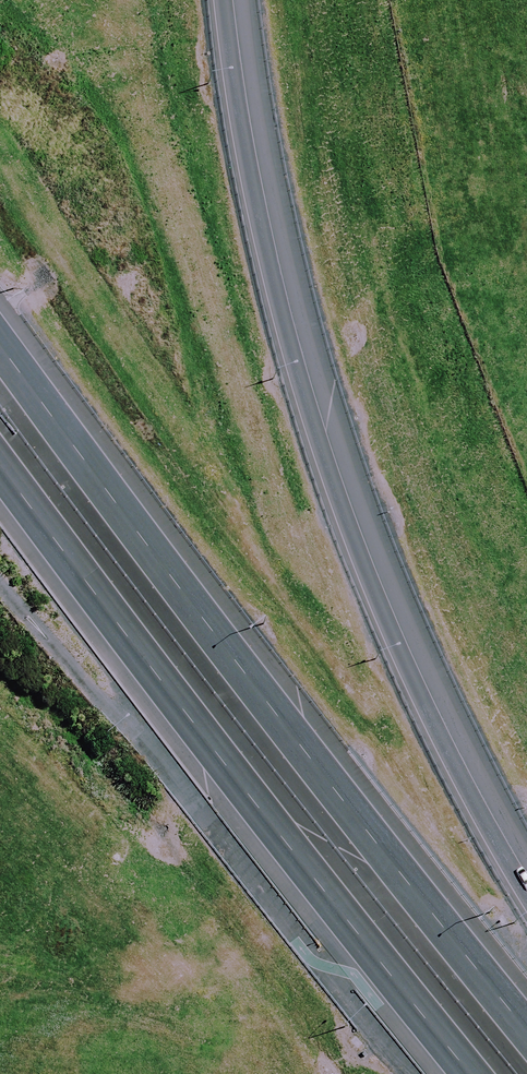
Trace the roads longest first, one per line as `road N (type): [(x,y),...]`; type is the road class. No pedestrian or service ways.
road 1 (motorway): [(224,0),(262,245),(335,490),(445,749),(526,892)]
road 2 (motorway): [(0,348),(343,803),(526,1031)]
road 3 (motorway): [(467,1073),(0,468)]

